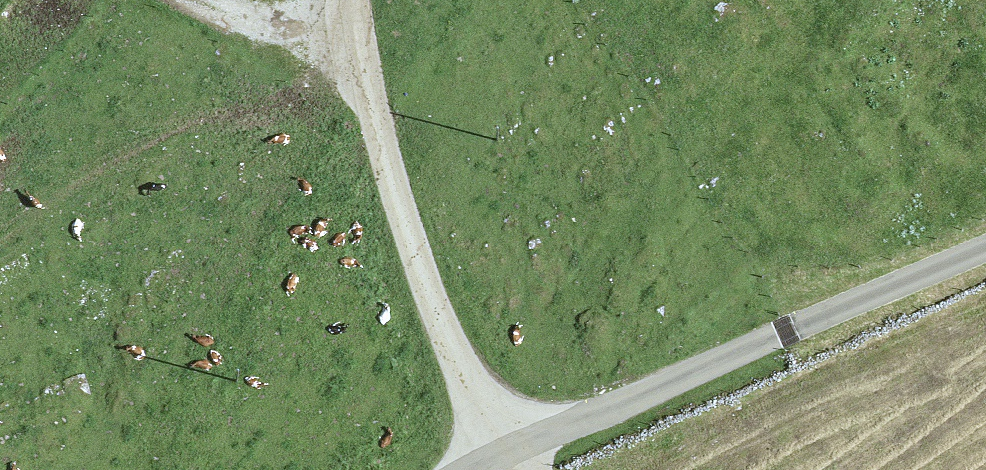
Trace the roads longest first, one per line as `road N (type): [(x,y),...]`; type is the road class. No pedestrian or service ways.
road 1 (unclassified): [(985,239),(672,379),(511,428),(446,469)]
road 2 (track): [(579,469),(474,282),(412,106),(360,0)]

